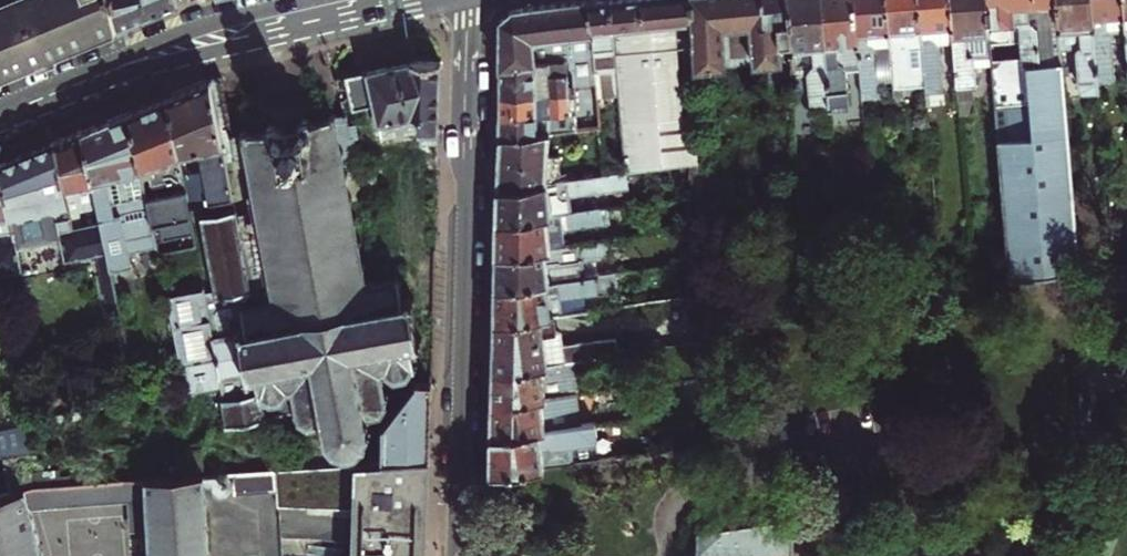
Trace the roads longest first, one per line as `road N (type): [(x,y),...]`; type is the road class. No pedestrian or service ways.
road 1 (tertiary): [(456,555),(465,267),(460,0)]
road 2 (secondary): [(90,78),(443,0)]
road 3 (secondary): [(313,0),(171,37),(90,78)]

